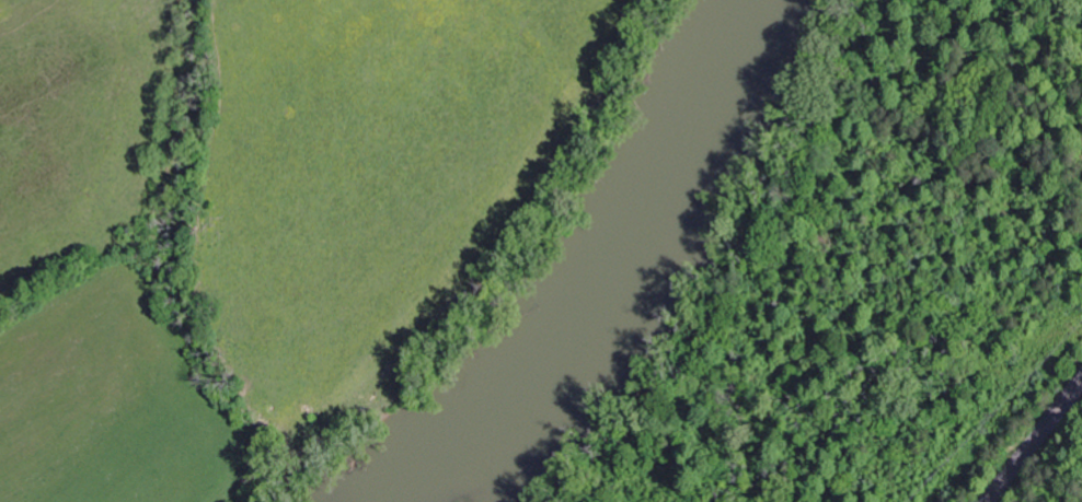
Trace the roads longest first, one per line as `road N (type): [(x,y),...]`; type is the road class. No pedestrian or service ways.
road 1 (secondary): [(1081,381),(987,501)]

